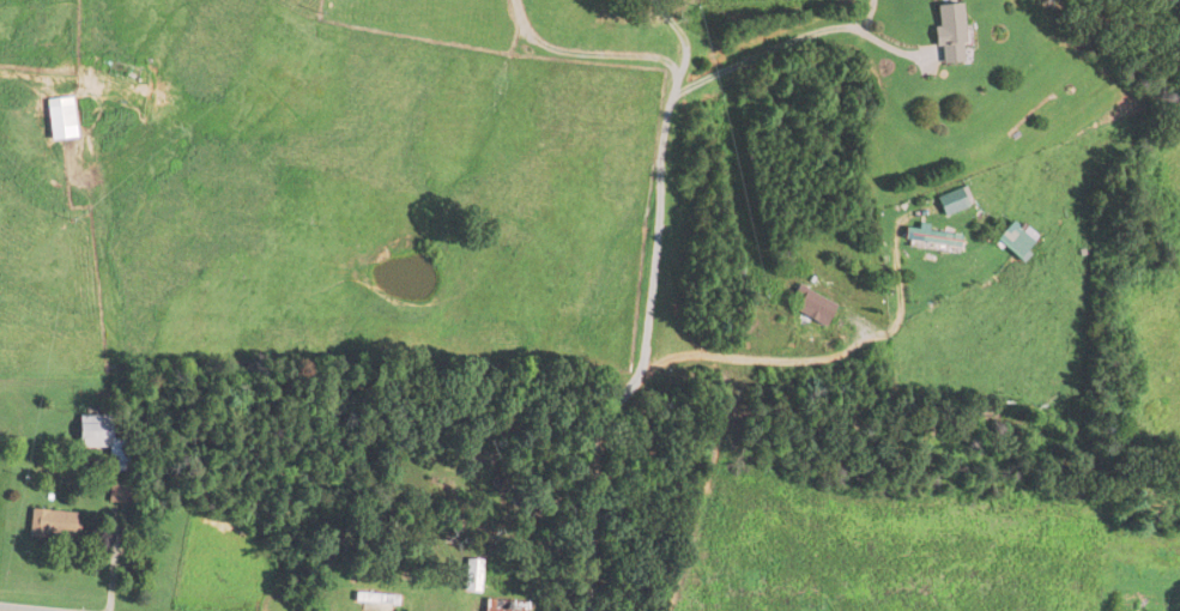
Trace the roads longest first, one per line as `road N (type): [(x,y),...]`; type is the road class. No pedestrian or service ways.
road 1 (residential): [(593,610),(595,435),(611,399),(646,367),(792,359),(831,238),(875,200)]
road 2 (residential): [(646,367),(655,144),(688,0)]

